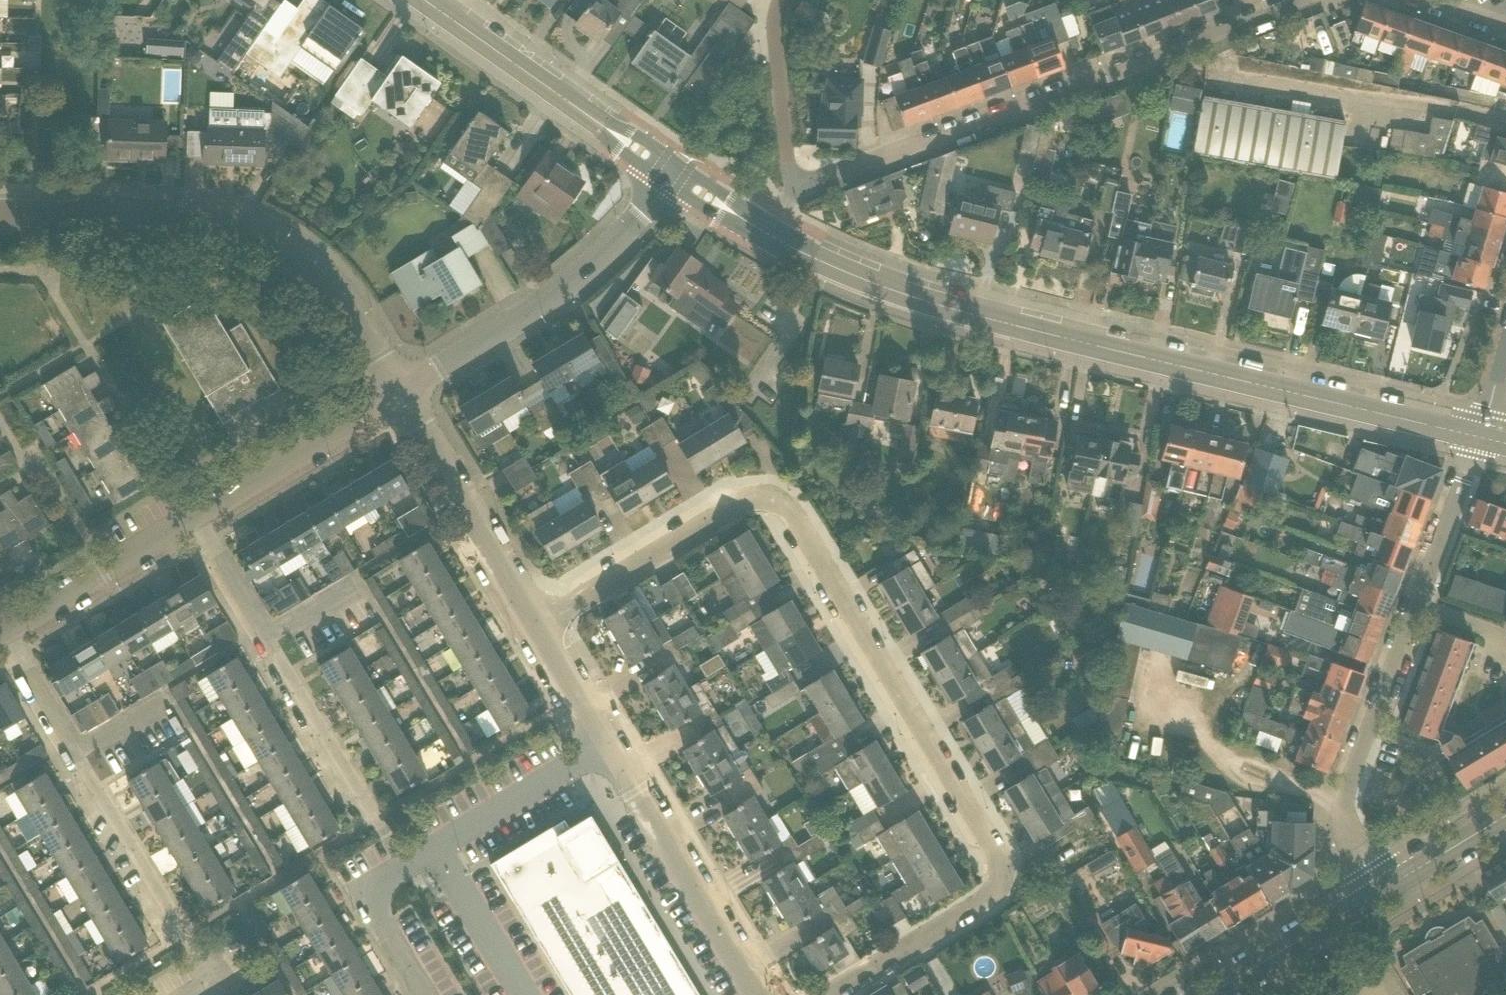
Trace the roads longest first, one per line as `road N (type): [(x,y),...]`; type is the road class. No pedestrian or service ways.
road 1 (residential): [(832,994),(990,899),(1001,881),(1000,861),(797,518),(769,501),(738,505),(542,628)]
road 2 (tertiary): [(1478,438),(971,317),(848,273),(764,232)]
road 3 (residential): [(789,191),(1293,0)]
road 4 (residential): [(1478,438),(1343,803),(1344,824),(1384,891)]
road 5 (residential): [(400,392),(347,306),(281,244),(203,216),(0,209)]
road 6 (residential): [(191,994),(212,982),(1,632)]
road 7 (residential): [(399,872),(184,525)]
road 8 (residential): [(671,175),(600,257),(533,311),(400,392)]
road 9 (tertiary): [(671,175),(423,0)]
road 10 (residential): [(758,994),(610,742)]
road 11 (residential): [(542,628),(400,392)]
road 12 (residential): [(400,392),(184,525)]
road 13 (residential): [(399,872),(610,742)]
road 14 (residential): [(184,525),(1,632)]
road 15 (tertiary): [(1210,994),(1384,891)]
road 16 (residential): [(789,191),(774,27),(781,0)]
road 17 (residential): [(424,994),(364,894),(399,872)]
road 18 (tertiary): [(1384,891),(1505,817)]
road 19 (residential): [(610,742),(542,628)]

